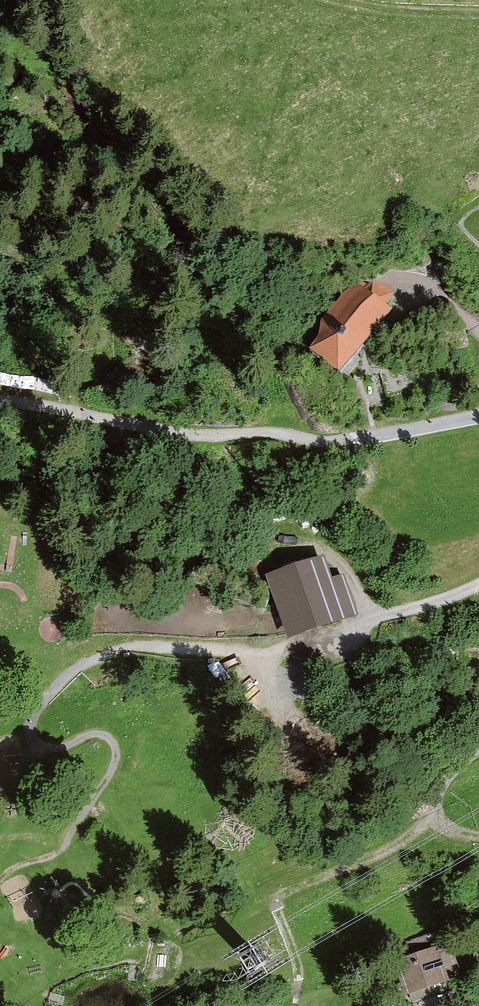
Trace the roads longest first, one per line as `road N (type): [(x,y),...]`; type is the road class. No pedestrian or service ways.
road 1 (track): [(478,413),(328,441),(187,433),(0,405)]
road 2 (track): [(478,584),(277,648),(141,647)]
road 3 (track): [(291,1005),(299,972),(279,915),(282,898),(404,841),(434,806)]
road 4 (track): [(478,13),(397,16),(334,0)]

